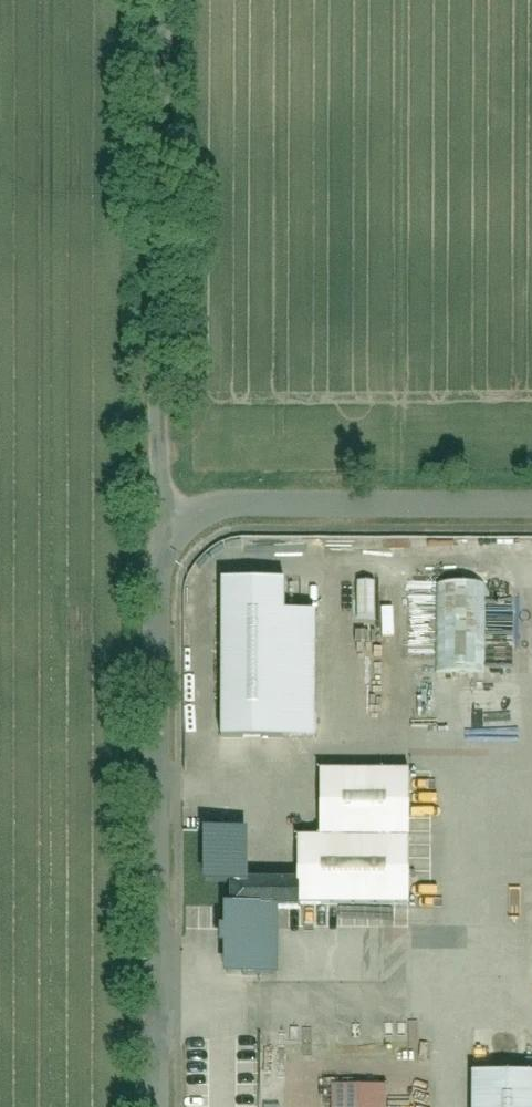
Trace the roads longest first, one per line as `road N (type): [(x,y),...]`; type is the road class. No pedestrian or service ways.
road 1 (residential): [(165,543),(145,579),(150,1106)]
road 2 (unclassified): [(158,0),(157,471),(165,543)]
road 3 (residential): [(246,502),(531,505)]

